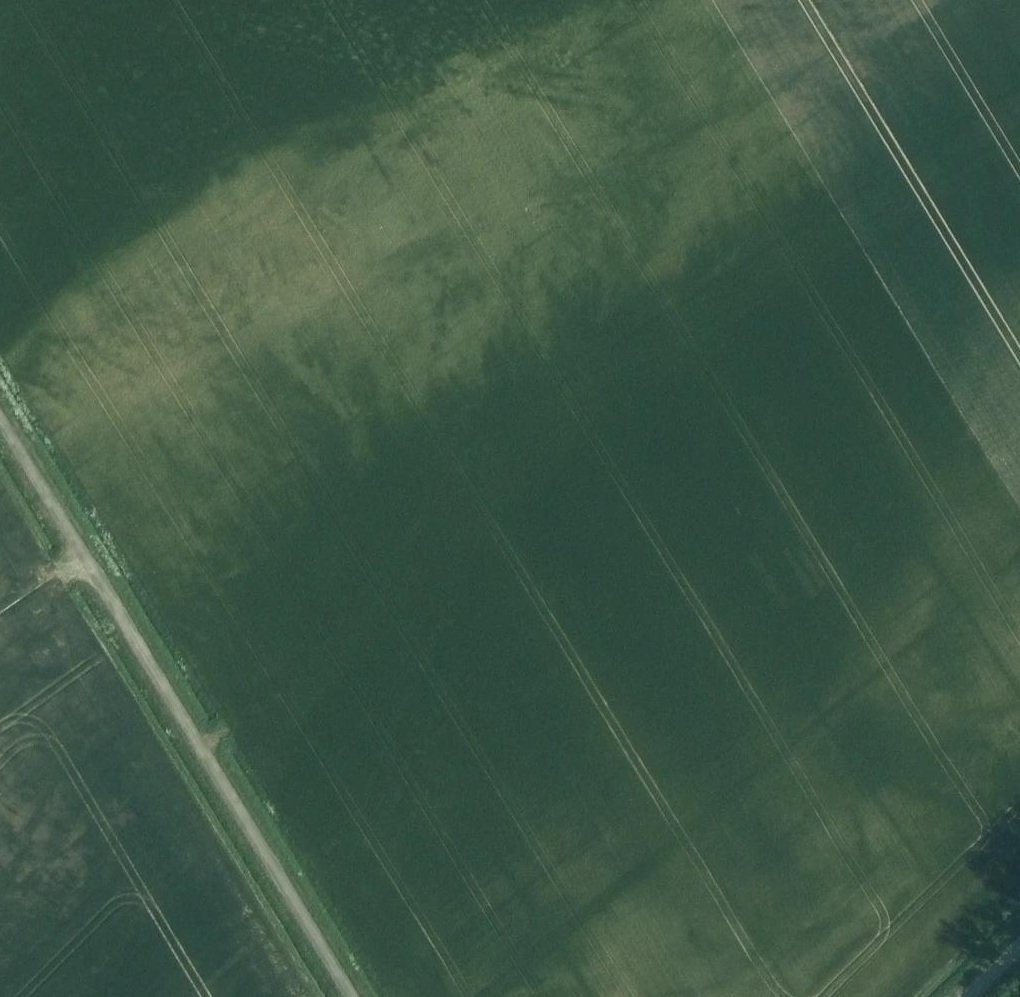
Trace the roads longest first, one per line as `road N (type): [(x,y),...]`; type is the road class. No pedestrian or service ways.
road 1 (track): [(351,996),(0,424)]

